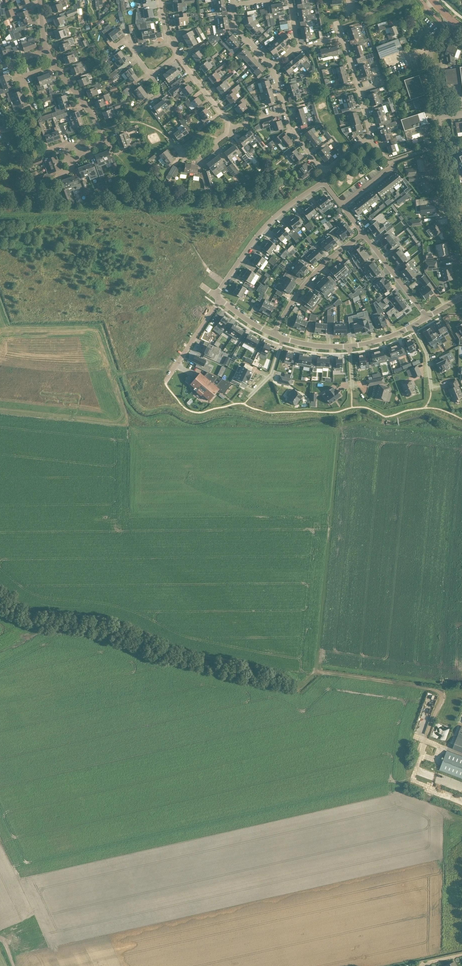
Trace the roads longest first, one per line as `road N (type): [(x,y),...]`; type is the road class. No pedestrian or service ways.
road 1 (residential): [(342,207),(324,184),(289,204),(216,296)]
road 2 (residential): [(371,137),(330,172),(322,169),(298,135),(271,65)]
road 3 (residential): [(274,334),(316,272),(363,233)]

